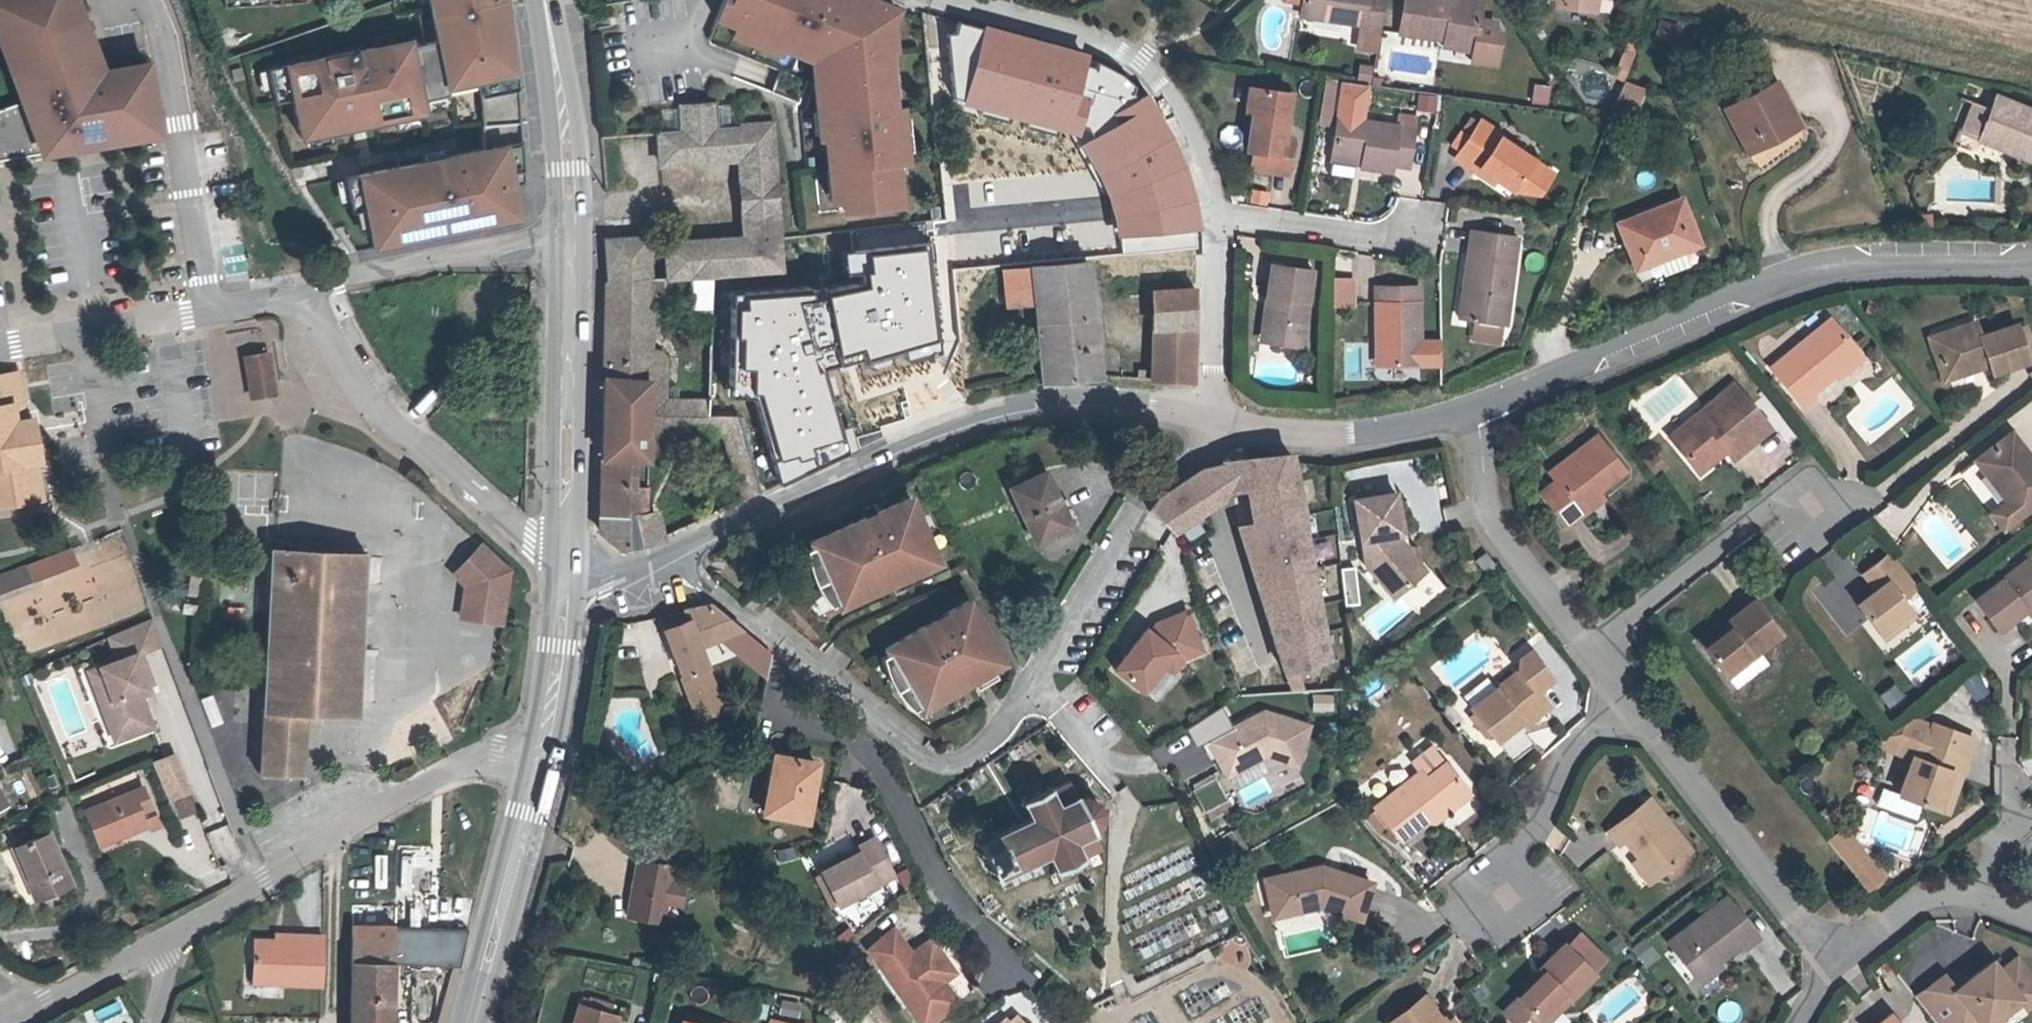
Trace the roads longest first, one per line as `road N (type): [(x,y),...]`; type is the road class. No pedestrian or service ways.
road 1 (residential): [(667,555),(902,742),(938,759),(966,757),(1011,721),(1150,485),(1201,449),(1212,418)]
road 2 (unclassified): [(2031,262),(1897,257),(1813,269),(1742,291),(1483,410)]
road 3 (unclassified): [(1212,418),(1095,398),(980,416),(667,555)]
road 4 (unclassified): [(540,760),(497,753),(464,764),(163,940)]
road 5 (unclassified): [(307,295),(372,403),(566,575)]
road 6 (residential): [(1212,213),(1195,146),(1142,59),(950,0)]
road 7 (residential): [(1618,686),(1835,953)]
road 8 (primary): [(572,233),(566,575)]
road 9 (residential): [(151,0),(166,41),(211,311)]
road 10 (residential): [(1483,410),(1491,514),(1593,650)]
road 11 (unclassified): [(1483,410),(1335,435),(1212,418)]
road 12 (unclassified): [(572,233),(307,295)]
road 13 (primary): [(540,760),(470,1022)]
road 14 (residential): [(1792,490),(1593,650)]
road 15 (residential): [(1490,902),(1618,686)]
road 16 (primary): [(546,0),(572,233)]
road 17 (unclassified): [(0,349),(211,311)]
road 18 (residential): [(1212,213),(1417,244)]
road 19 (residential): [(1212,418),(1212,213)]
road 20 (primary): [(566,575),(540,760)]
road 21 (unclassified): [(163,940),(12,1021)]
road 22 (residential): [(1986,898),(1926,903),(1835,953)]

